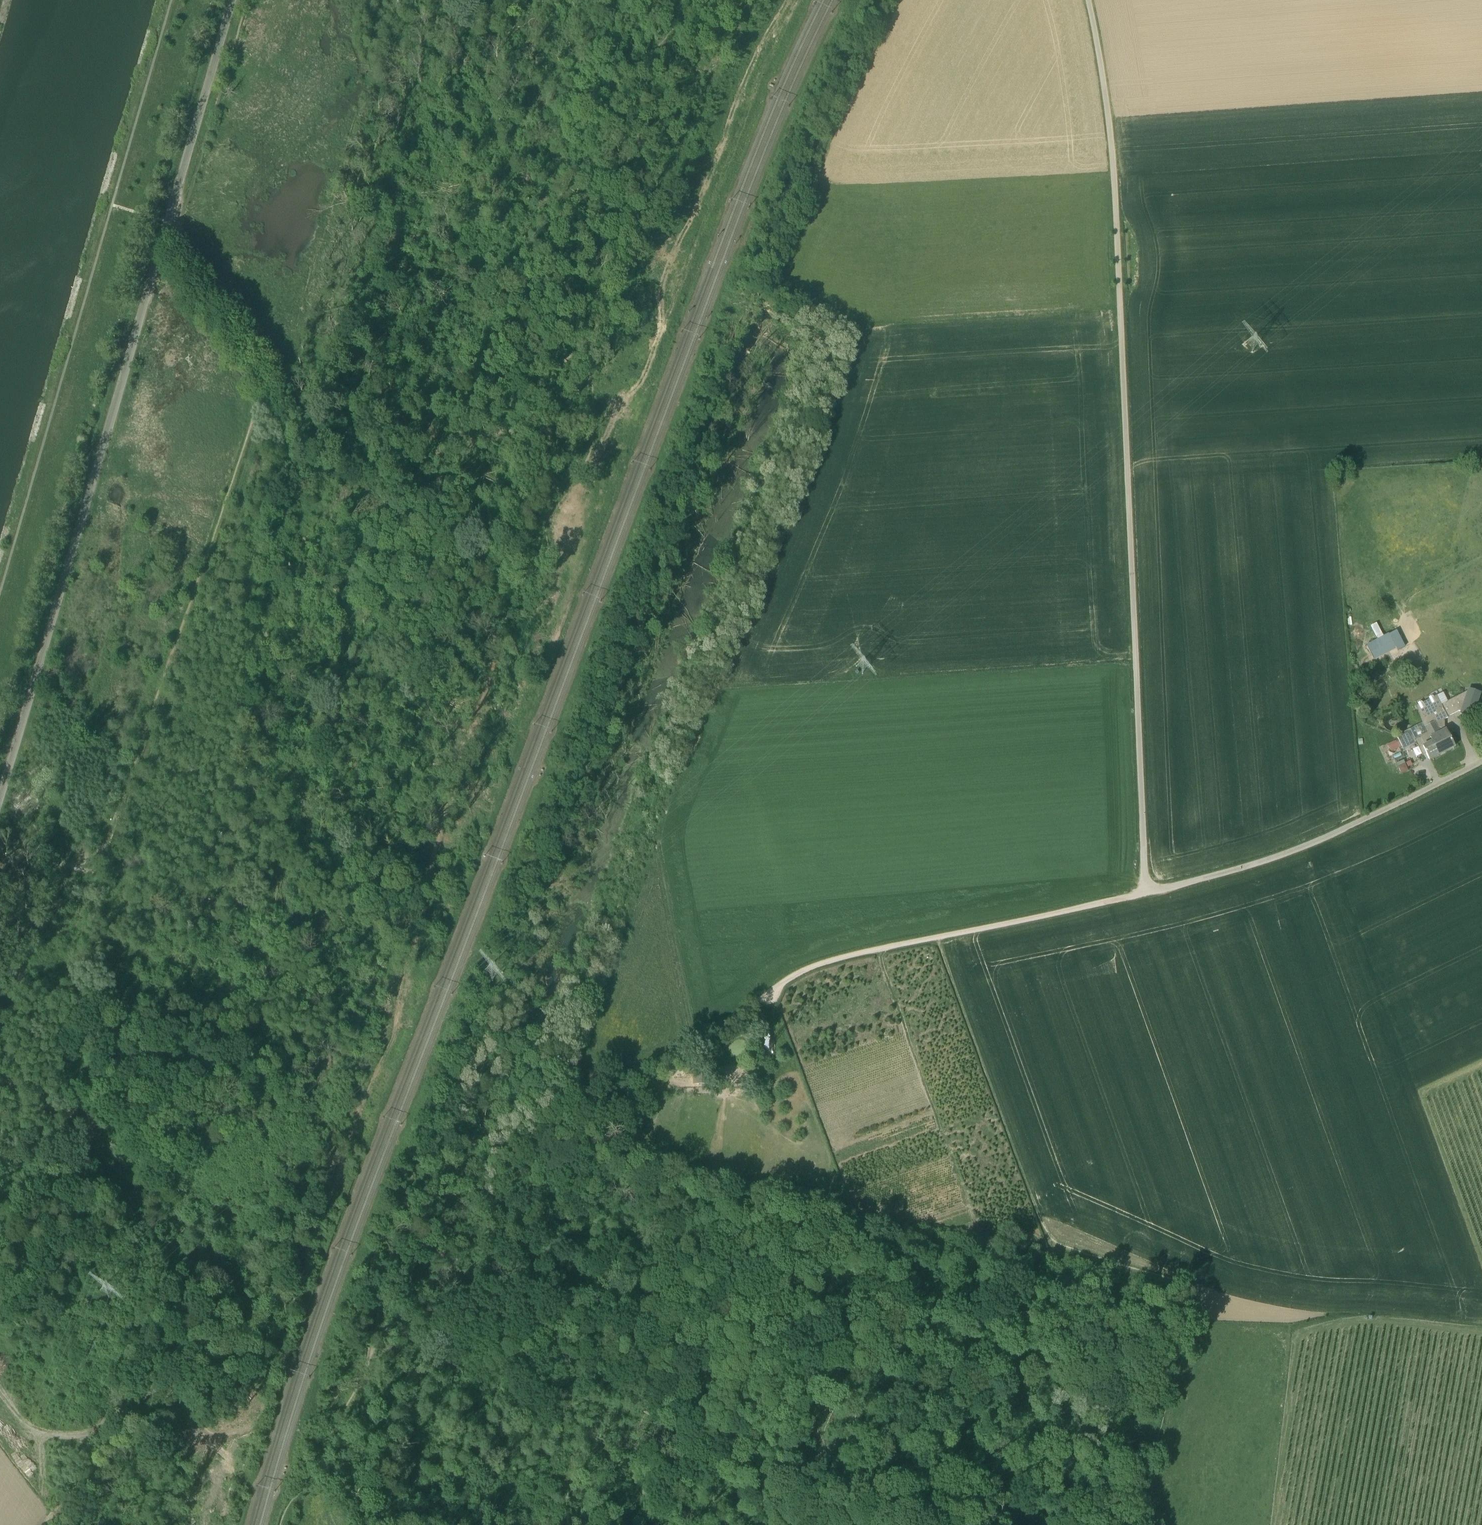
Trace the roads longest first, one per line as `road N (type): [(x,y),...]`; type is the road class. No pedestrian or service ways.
road 1 (residential): [(1146,892),(1115,190),(1089,0)]
road 2 (tertiary): [(0,798),(231,0)]
road 3 (residential): [(1146,892),(1295,849),(1481,757)]
road 4 (track): [(660,1063),(810,967),(936,937)]
road 5 (track): [(936,937),(1146,892)]

